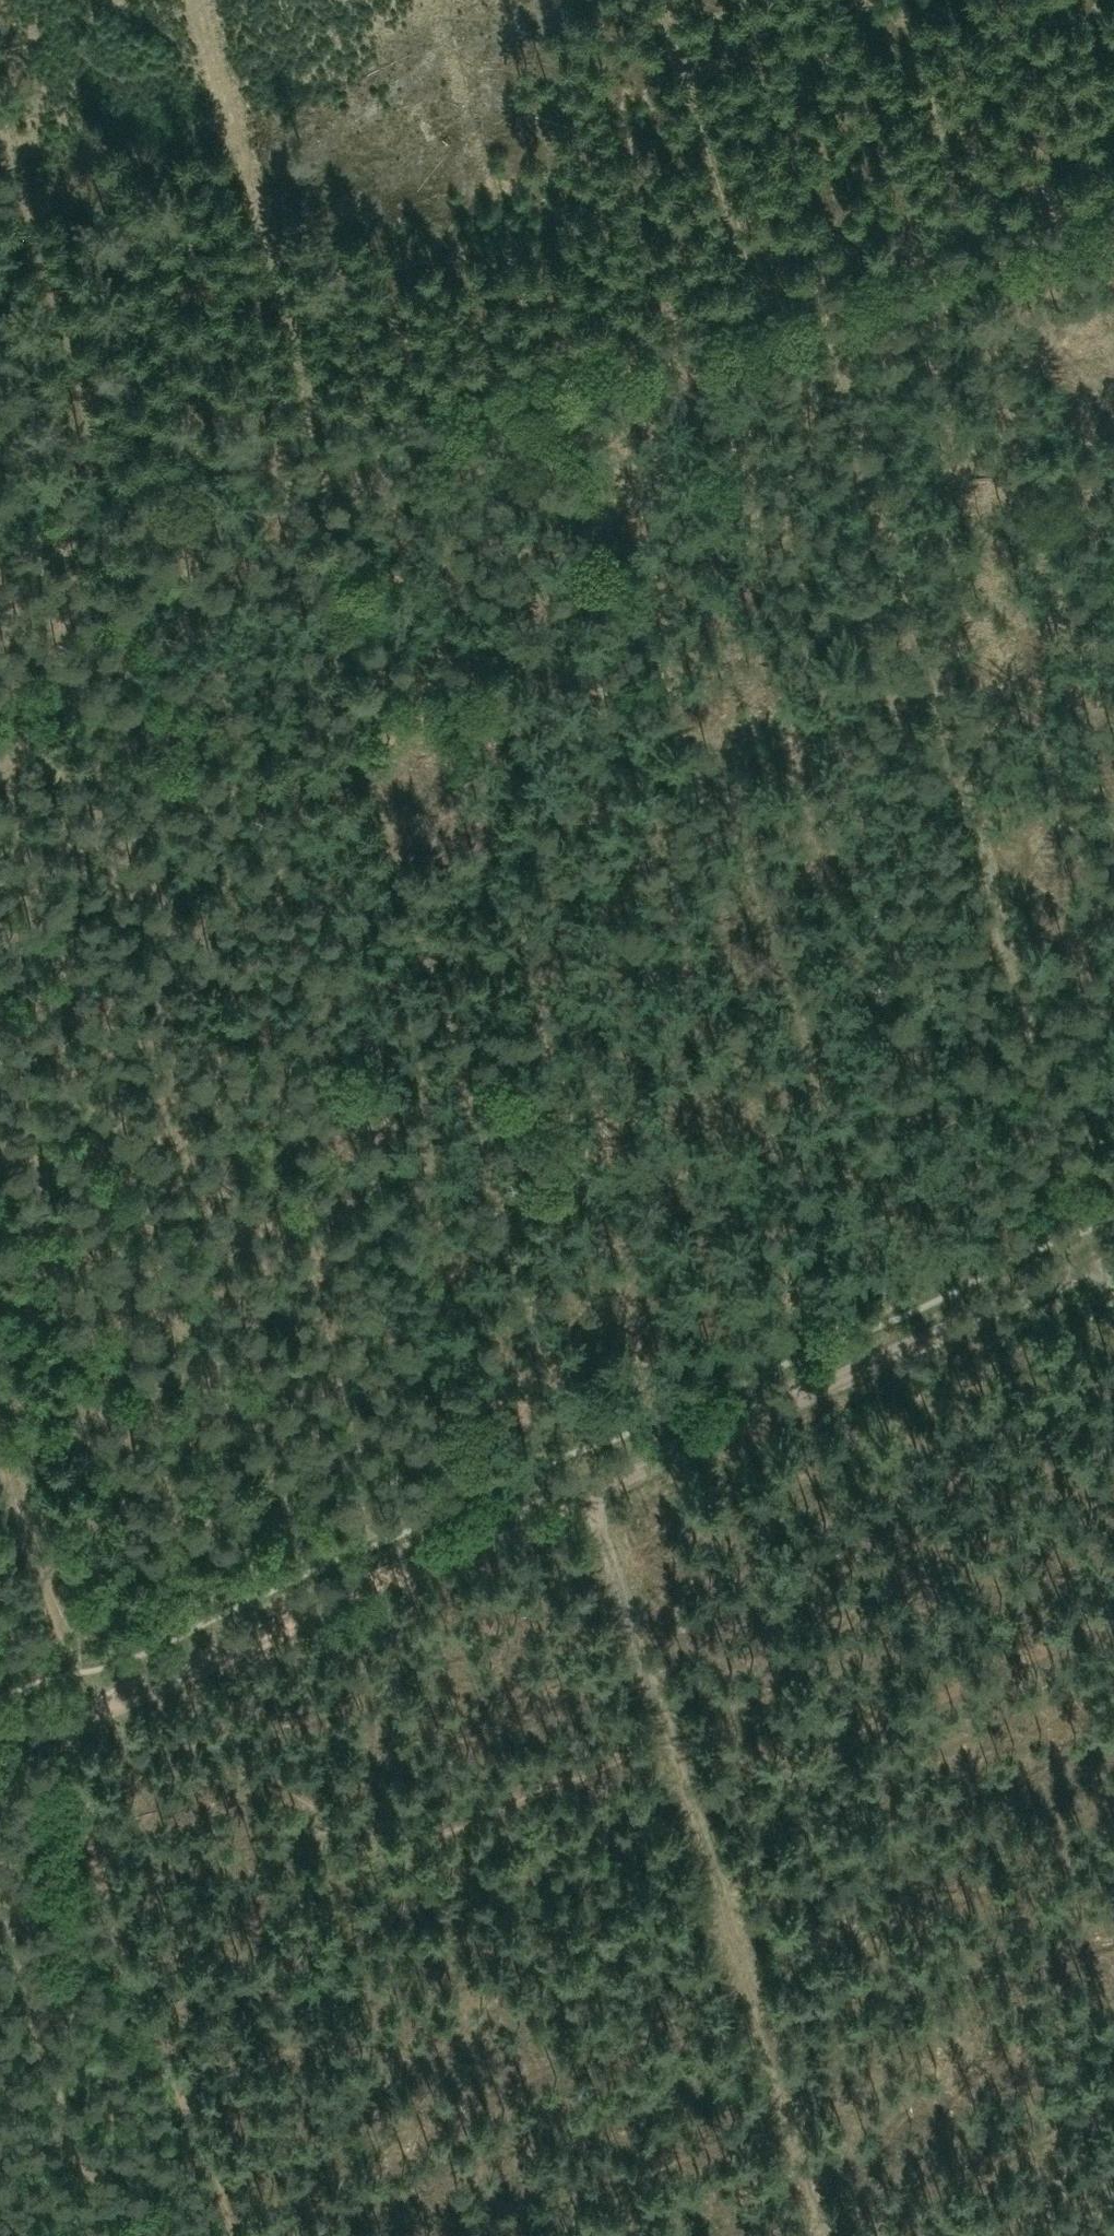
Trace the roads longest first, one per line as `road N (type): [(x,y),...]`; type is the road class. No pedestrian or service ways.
road 1 (track): [(66,1721),(1113,1249)]
road 2 (track): [(79,1673),(0,1443)]

